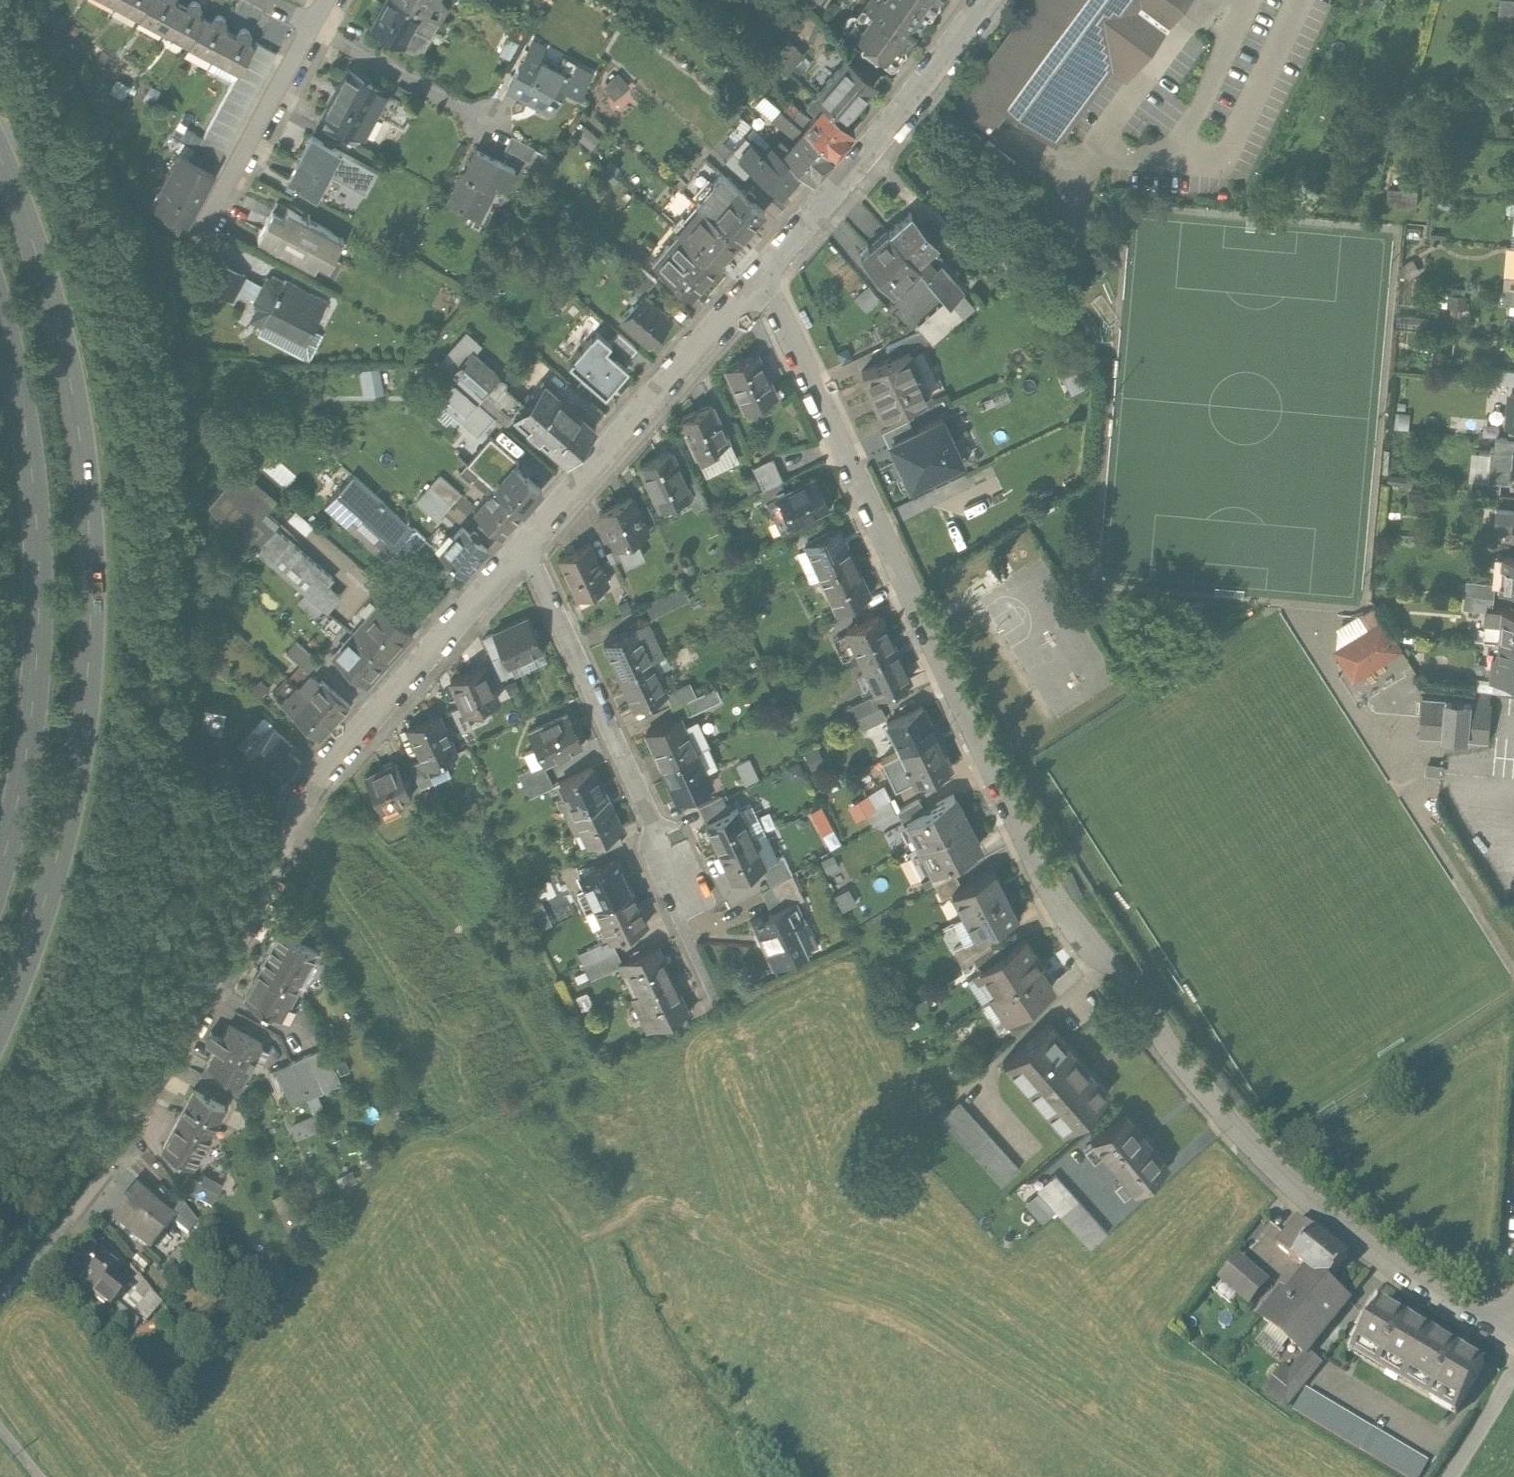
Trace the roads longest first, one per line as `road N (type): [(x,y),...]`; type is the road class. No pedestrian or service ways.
road 1 (residential): [(1510,1332),(1368,1246),(1279,1174),(1058,903),(773,303),(752,284)]
road 2 (residential): [(523,545),(313,787),(168,1076),(96,1182),(0,1292)]
road 3 (primary): [(0,1021),(64,823),(90,618),(79,432),(54,311),(0,157)]
road 4 (primary): [(0,310),(36,516),(38,611),(32,705),(0,864)]
road 5 (residential): [(983,0),(752,284)]
road 6 (residential): [(523,545),(677,873)]
road 7 (residential): [(752,284),(523,545)]
road 8 (residential): [(310,23),(197,238)]

